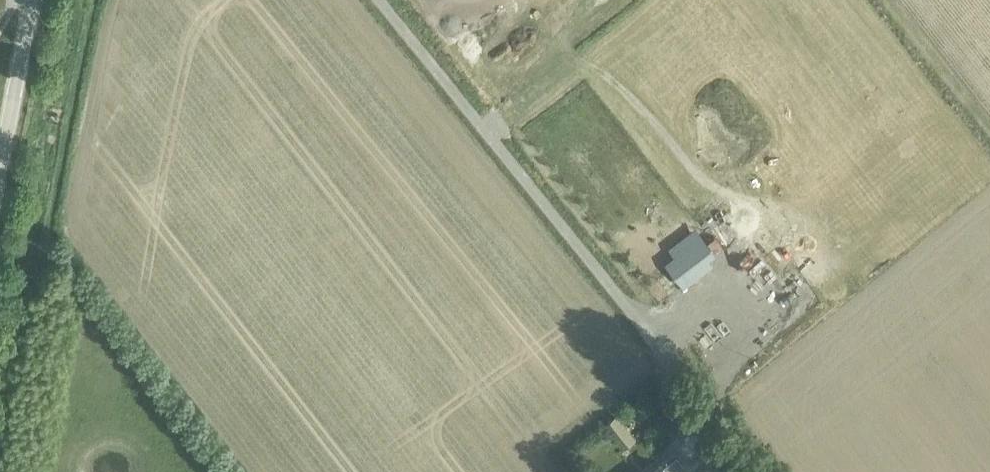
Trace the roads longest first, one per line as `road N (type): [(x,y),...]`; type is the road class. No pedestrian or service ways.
road 1 (tertiary): [(0,165),(33,0)]

